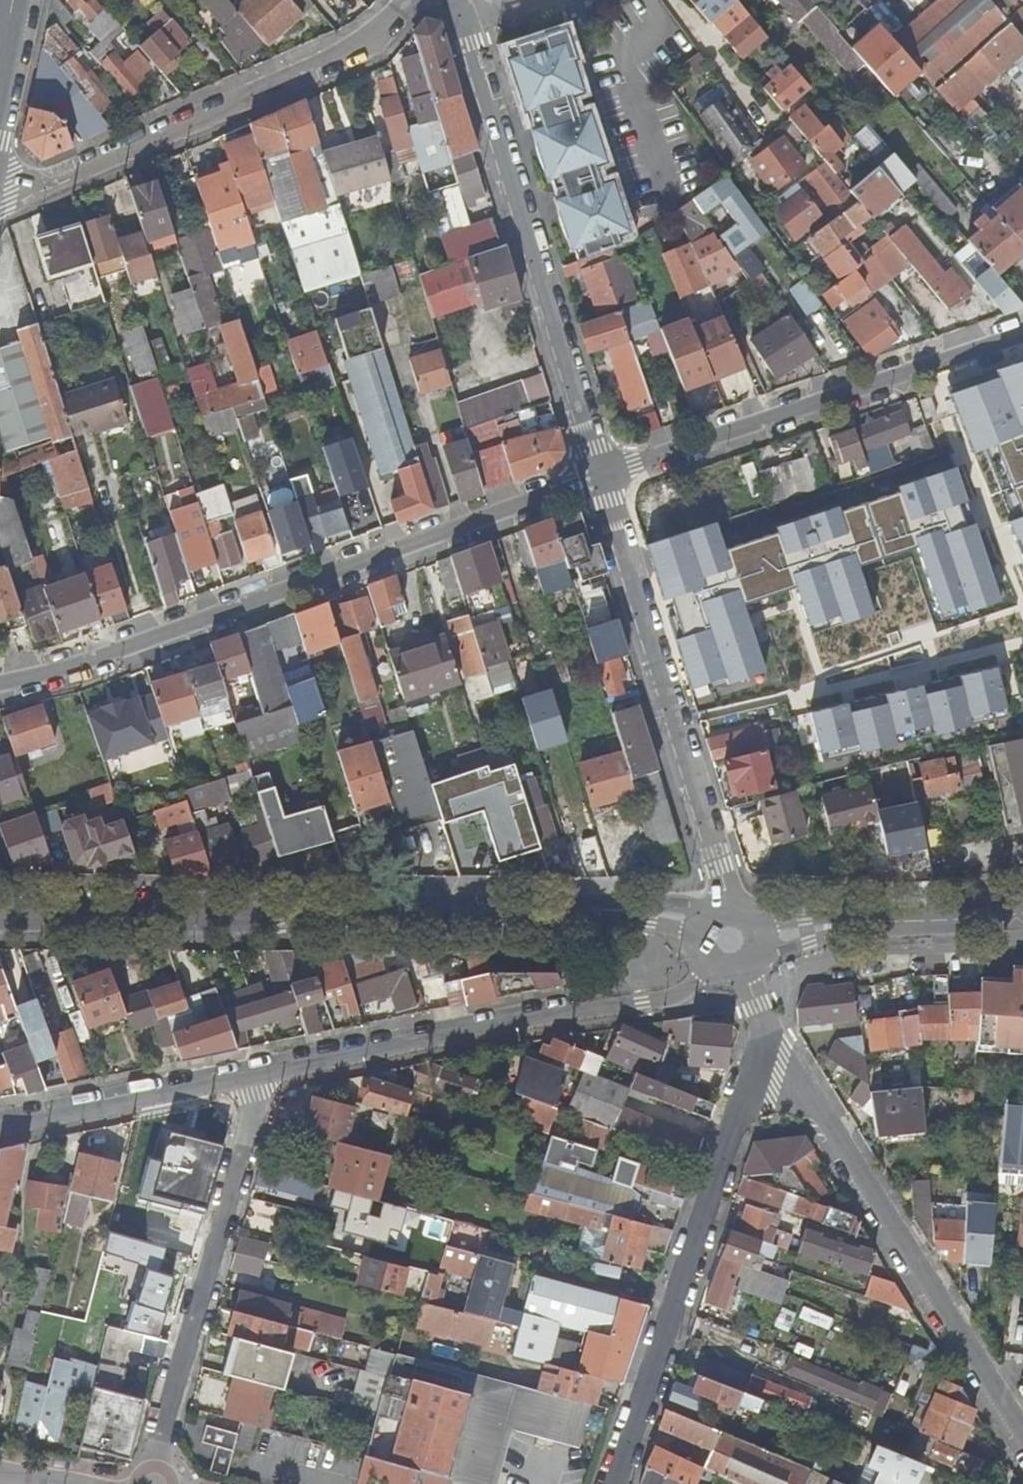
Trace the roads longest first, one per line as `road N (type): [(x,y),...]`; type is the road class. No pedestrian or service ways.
road 1 (residential): [(0,684),(64,670),(597,479)]
road 2 (secondary): [(0,918),(237,920),(357,906),(601,909)]
road 3 (residential): [(253,1078),(655,1004),(687,991),(709,961)]
road 4 (residential): [(1022,1452),(773,1046)]
road 5 (residential): [(597,479),(460,26)]
road 6 (residential): [(416,0),(361,44),(0,201)]
road 7 (residential): [(773,1046),(617,1483)]
road 8 (residential): [(597,479),(734,911)]
road 9 (residential): [(1022,336),(597,479)]
road 10 (residential): [(155,1483),(257,1094),(253,1078)]
road 11 (residential): [(0,1125),(253,1078)]
road 12 (secondary): [(1022,912),(846,925)]
road 13 (secondary): [(721,912),(601,909)]

